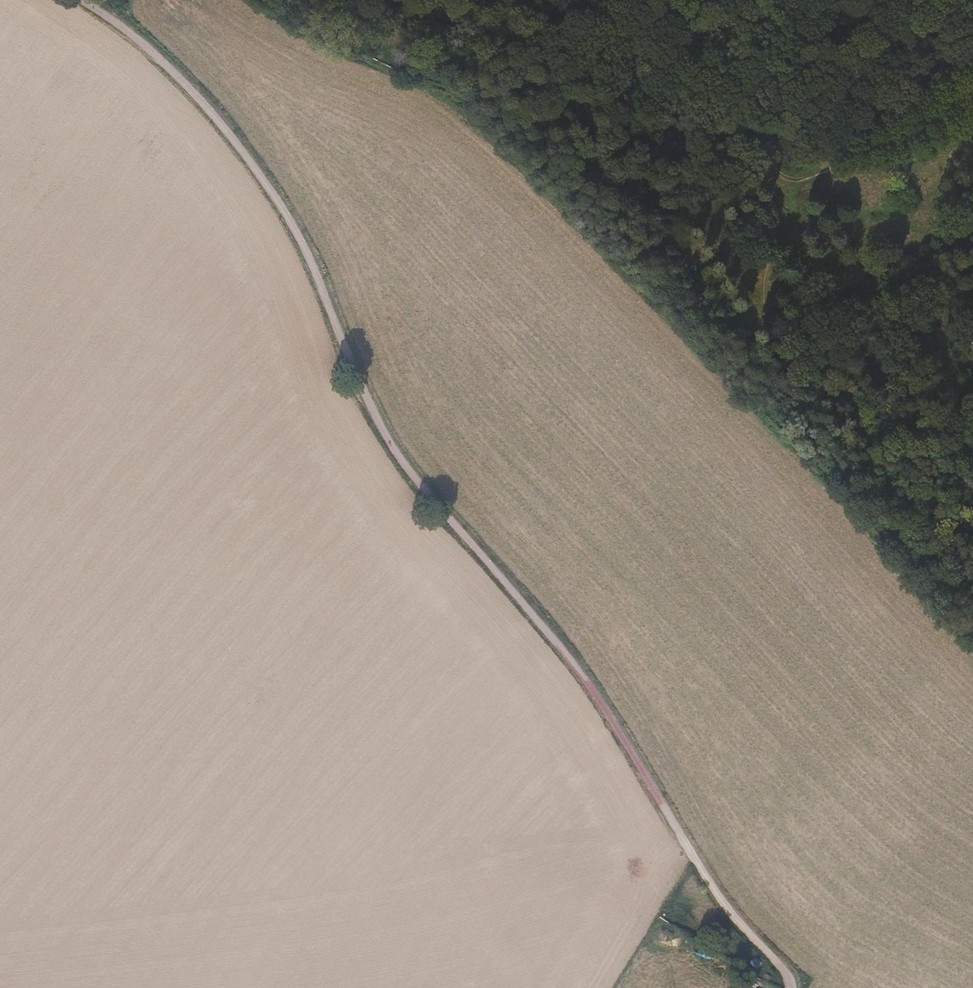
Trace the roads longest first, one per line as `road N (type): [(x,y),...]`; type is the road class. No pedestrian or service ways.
road 1 (track): [(518,0),(690,99),(789,181),(897,170),(972,132)]

